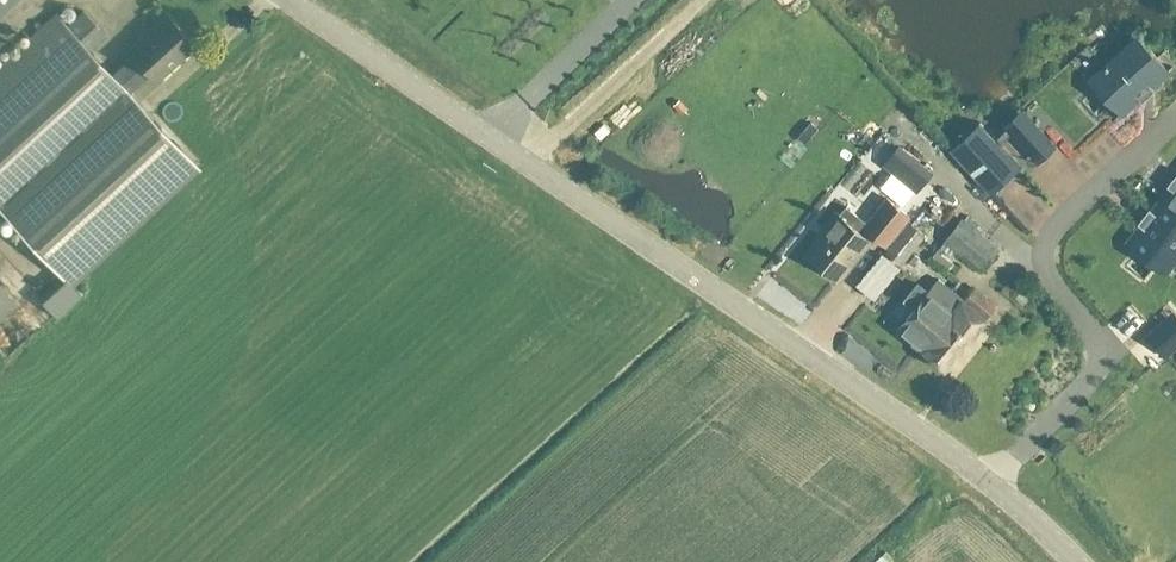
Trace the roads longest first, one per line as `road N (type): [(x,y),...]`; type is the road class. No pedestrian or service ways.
road 1 (unclassified): [(1078,561),(956,453),(293,0)]

